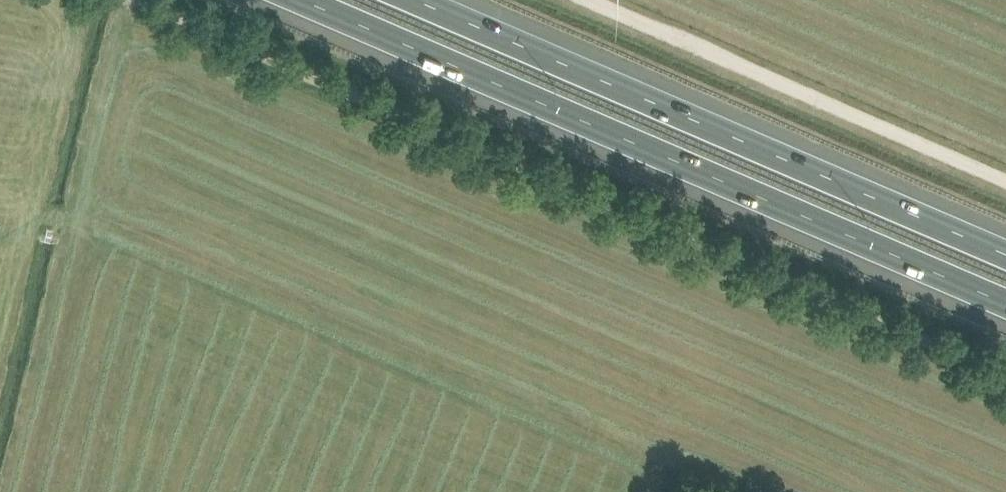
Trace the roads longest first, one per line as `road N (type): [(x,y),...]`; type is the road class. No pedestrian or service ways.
road 1 (track): [(143,0),(1005,363)]
road 2 (motorway): [(308,0),(1005,301)]
road 3 (motorway): [(1005,248),(435,0)]
road 4 (track): [(1005,189),(573,0)]

